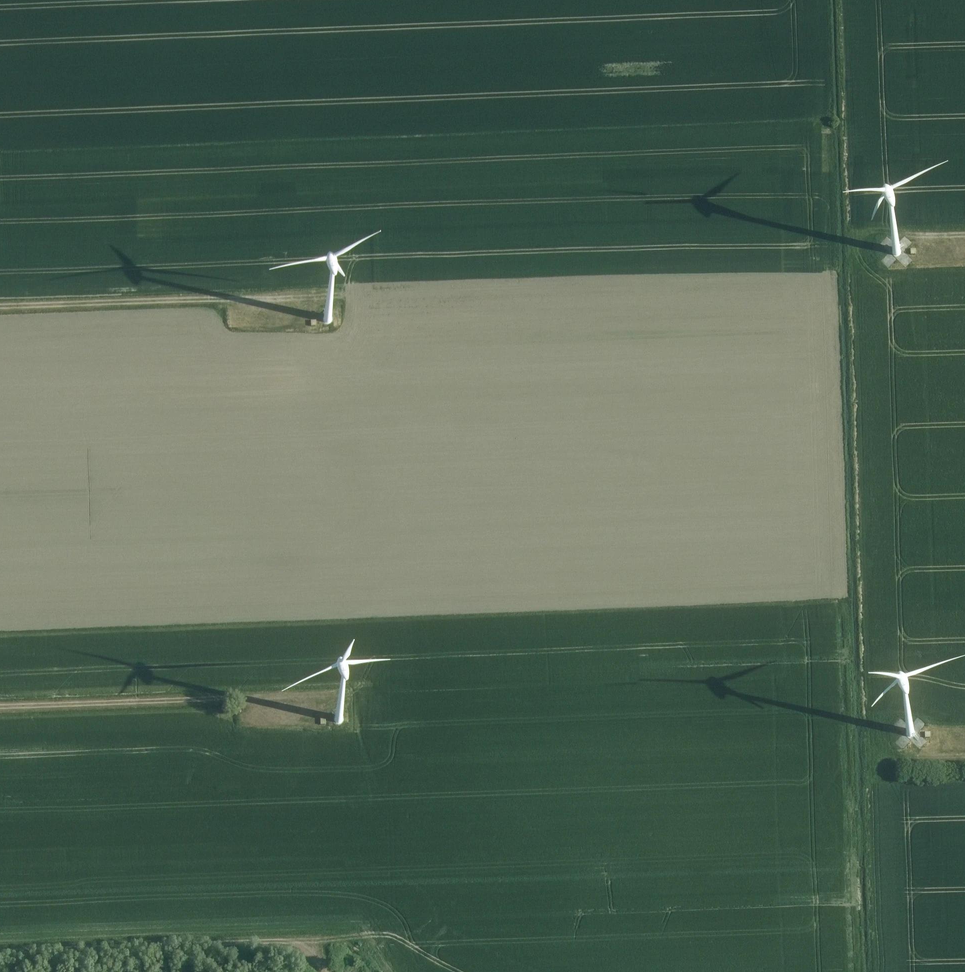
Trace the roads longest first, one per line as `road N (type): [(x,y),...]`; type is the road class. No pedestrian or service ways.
road 1 (track): [(0,953),(284,939),(316,971)]
road 2 (track): [(315,300),(0,307)]
road 3 (track): [(304,700),(0,710)]

